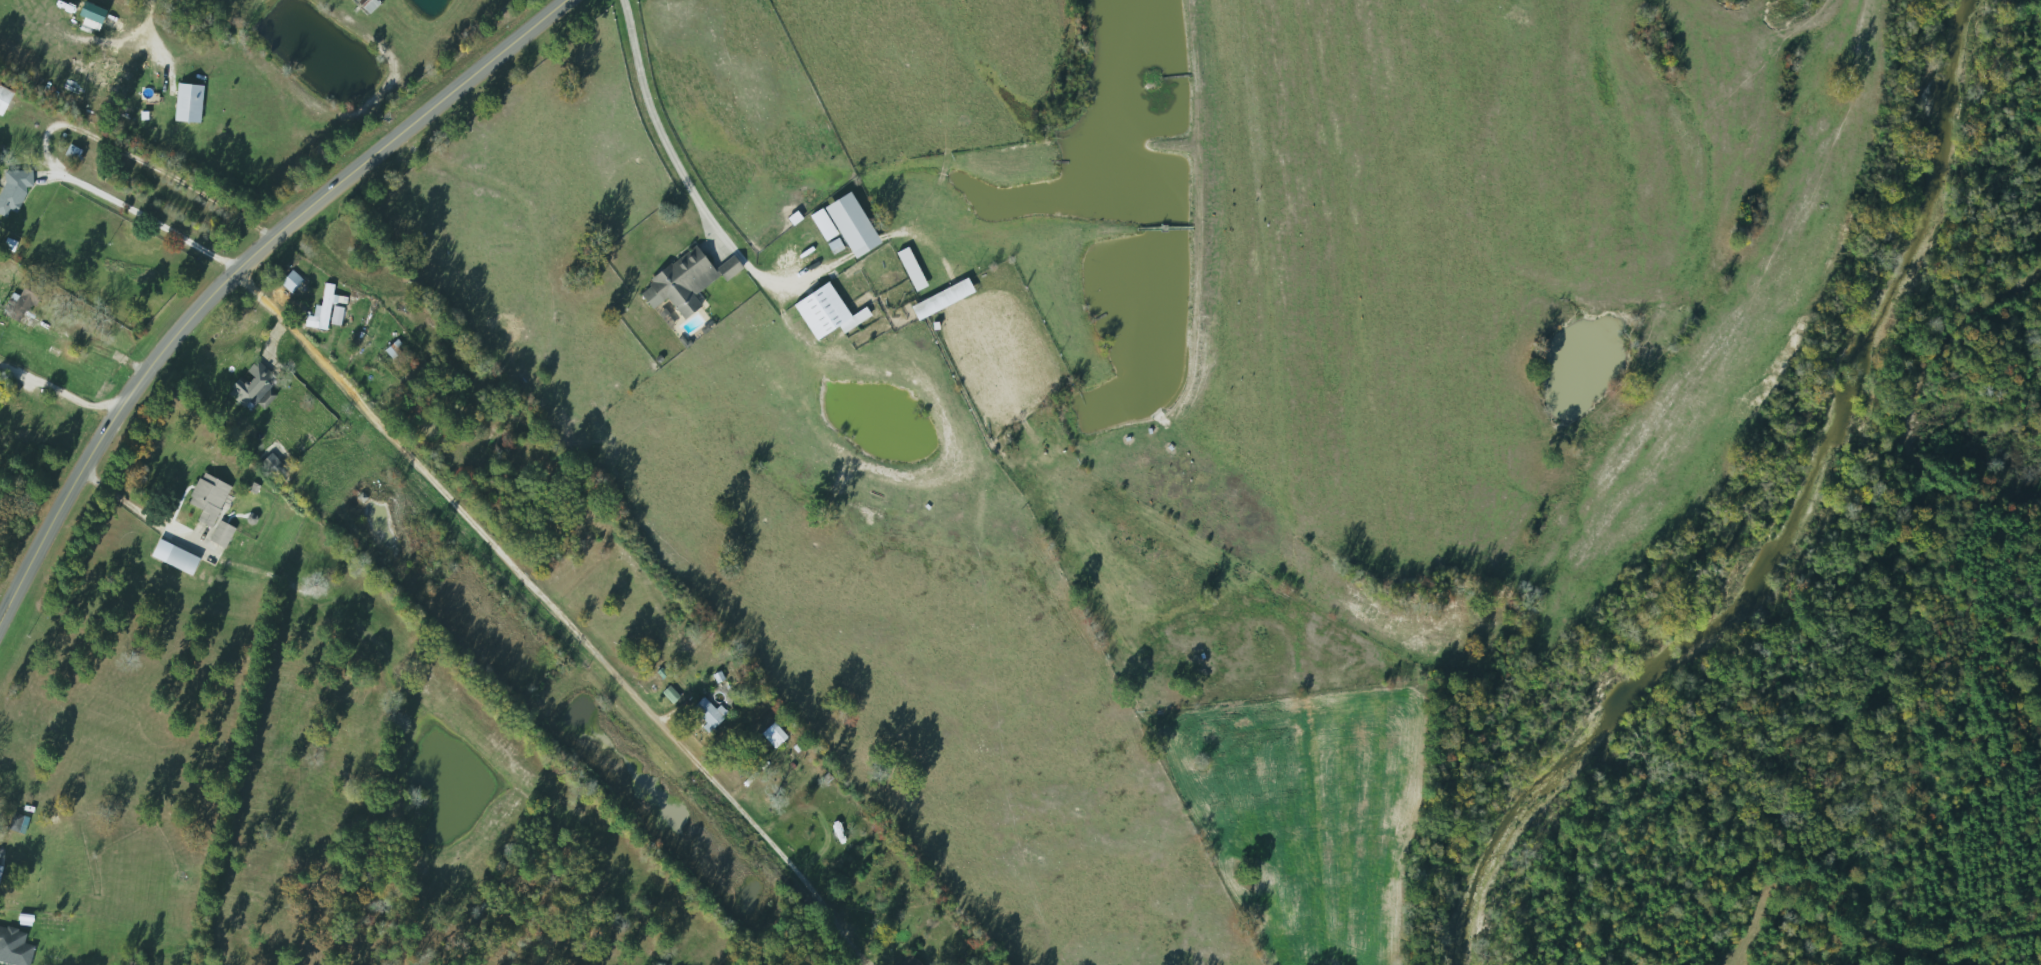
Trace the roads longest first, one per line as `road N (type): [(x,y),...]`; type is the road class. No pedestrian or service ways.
road 1 (residential): [(231,271),(350,387),(814,892)]
road 2 (secondary): [(563,0),(276,232),(197,306),(116,411),(0,620)]

